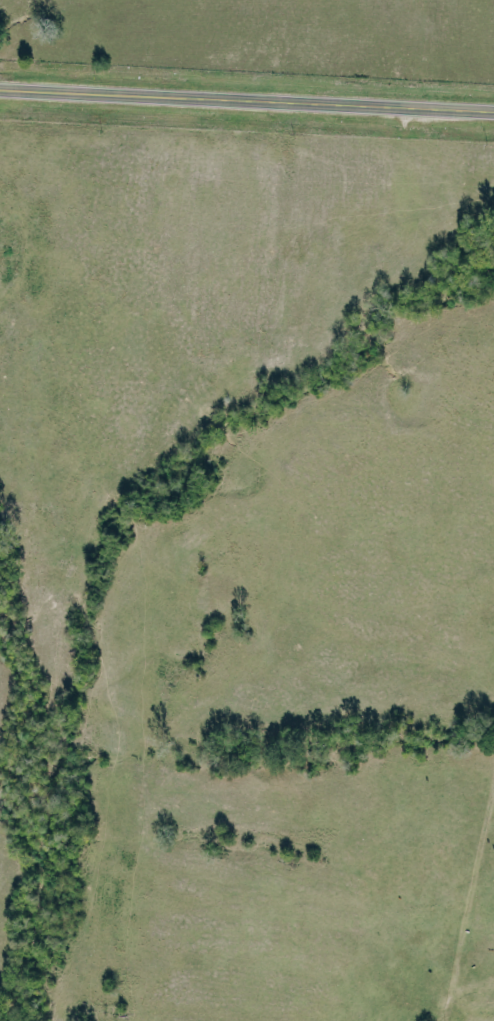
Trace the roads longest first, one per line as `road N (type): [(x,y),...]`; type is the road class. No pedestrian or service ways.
road 1 (secondary): [(493,110),(0,94)]

